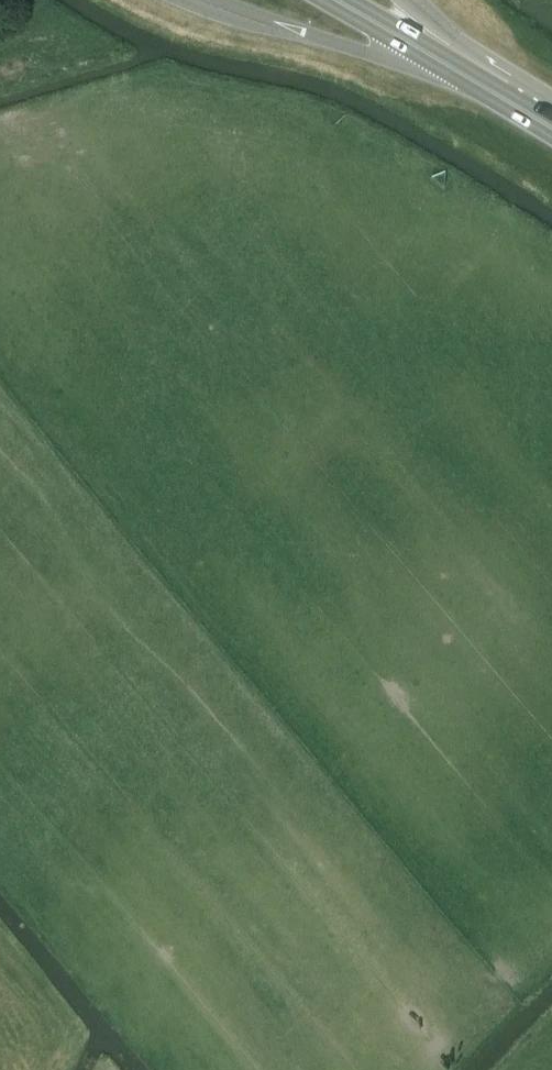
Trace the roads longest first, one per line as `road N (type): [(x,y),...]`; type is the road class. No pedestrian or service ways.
road 1 (trunk): [(551,129),(338,0)]

